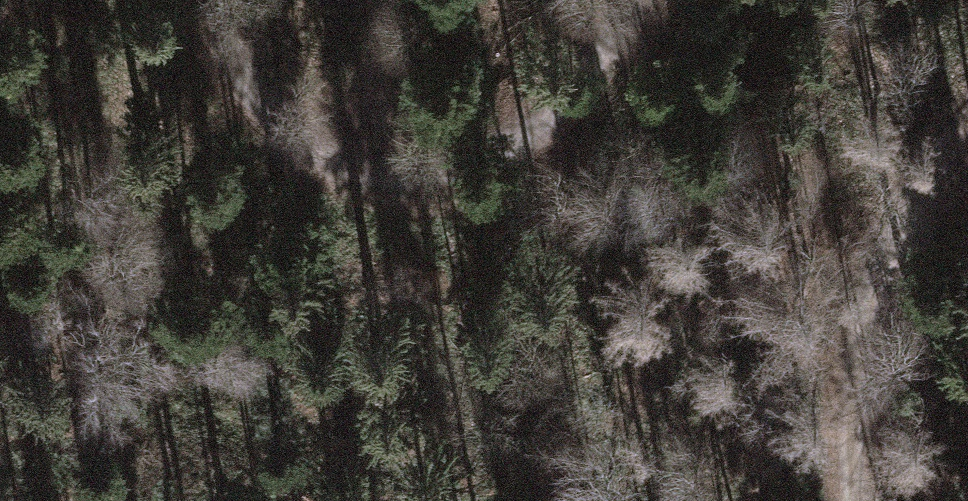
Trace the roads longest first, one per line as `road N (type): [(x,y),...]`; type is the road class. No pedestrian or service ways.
road 1 (track): [(198,0),(257,103),(416,185),(480,180),(582,116),(639,0)]
road 2 (track): [(967,161),(947,175),(838,415),(841,500)]
road 3 (track): [(358,159),(384,0)]

